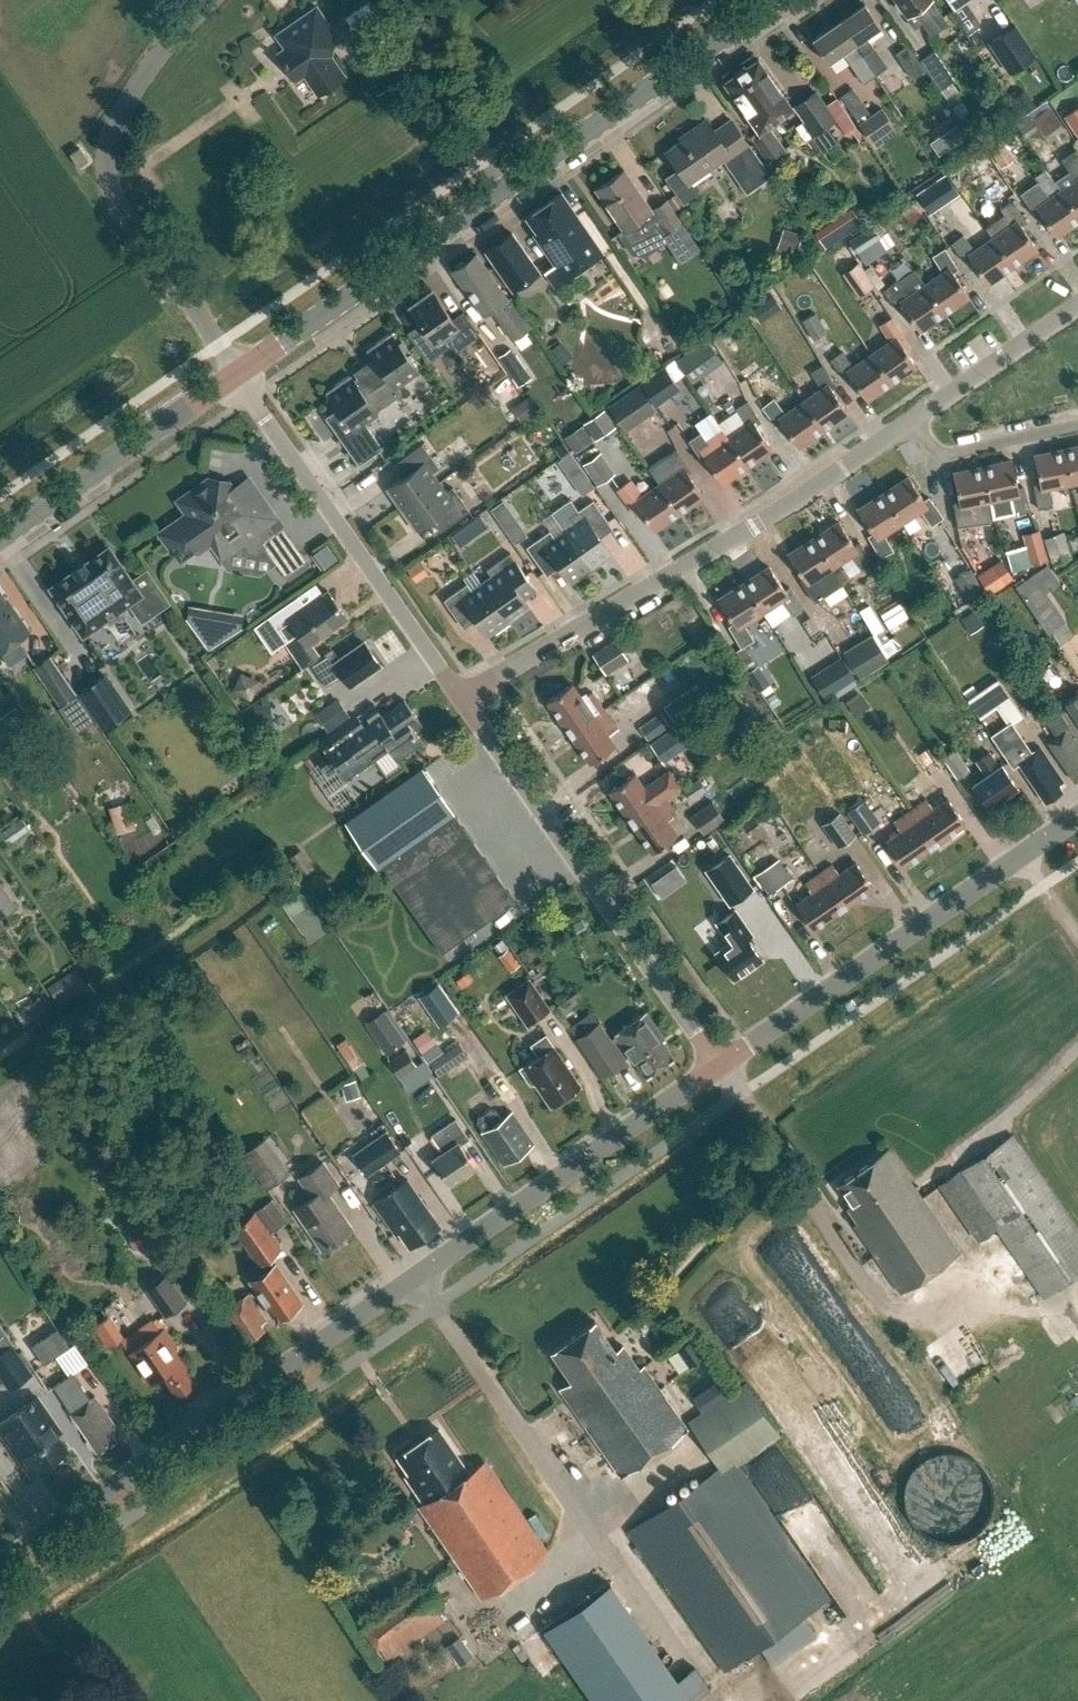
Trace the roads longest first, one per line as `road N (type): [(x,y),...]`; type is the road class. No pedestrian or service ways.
road 1 (unclassified): [(0,1564),(718,1066)]
road 2 (tertiary): [(235,376),(778,0)]
road 3 (residential): [(461,698),(811,490),(912,420)]
road 4 (unclassified): [(718,1066),(461,698)]
road 5 (unclassified): [(718,1066),(1077,816)]
road 6 (unclassified): [(461,698),(235,376)]
road 7 (tertiary): [(0,539),(235,376)]
road 8 (residential): [(912,420),(1077,307)]
road 9 (residential): [(912,420),(936,448),(953,450),(1077,423)]

